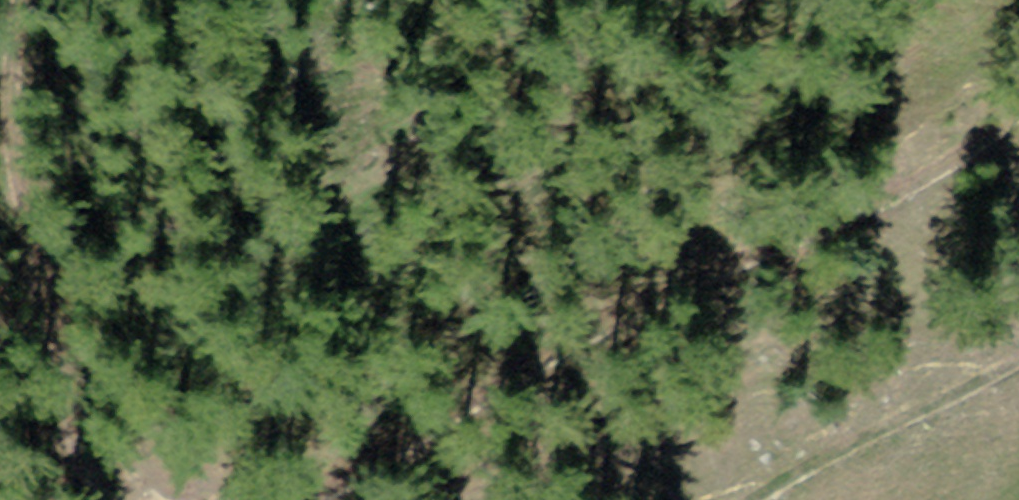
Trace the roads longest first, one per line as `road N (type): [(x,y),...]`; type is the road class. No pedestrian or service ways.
road 1 (track): [(1018,127),(331,499)]
road 2 (track): [(106,499),(4,164),(2,60),(13,0)]
road 3 (track): [(1018,353),(736,499)]

